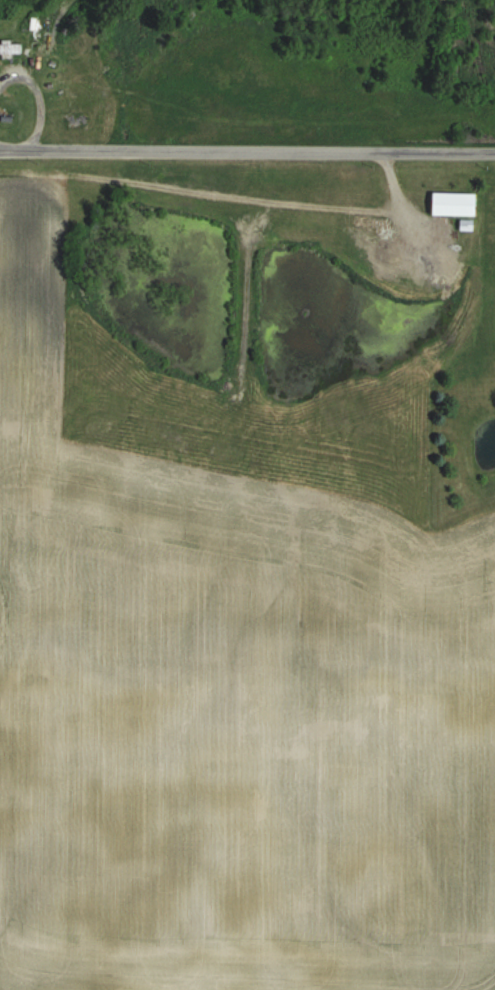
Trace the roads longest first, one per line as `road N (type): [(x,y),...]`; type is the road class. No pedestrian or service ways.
road 1 (residential): [(494,158),(0,148)]

